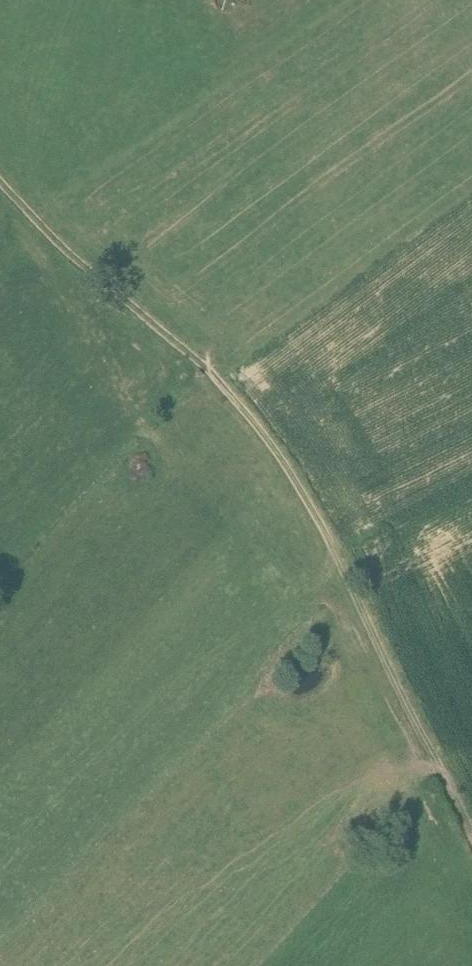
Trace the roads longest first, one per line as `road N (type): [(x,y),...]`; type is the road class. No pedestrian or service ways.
road 1 (track): [(0,180),(95,276),(206,369),(289,470),(471,839)]

